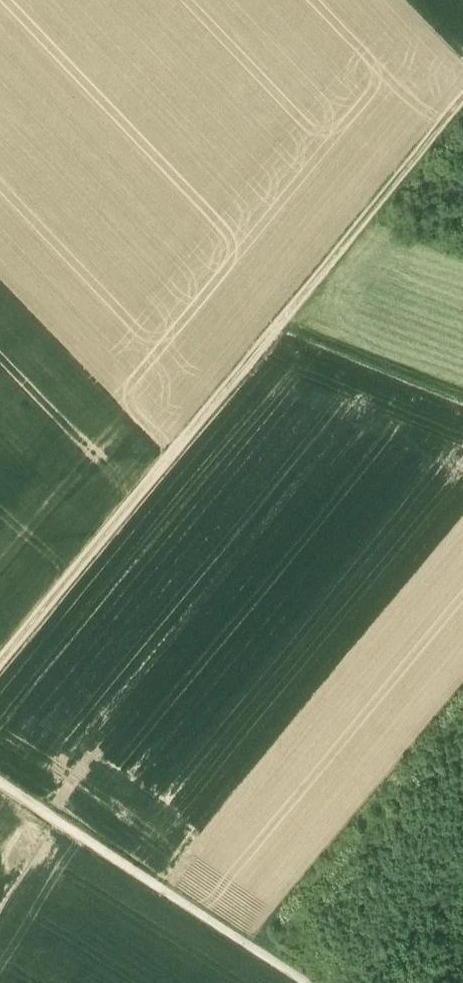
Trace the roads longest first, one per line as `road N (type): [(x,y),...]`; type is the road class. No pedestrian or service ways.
road 1 (track): [(462,100),(0,662)]
road 2 (track): [(303,982),(0,788)]
road 3 (track): [(276,324),(462,396)]

